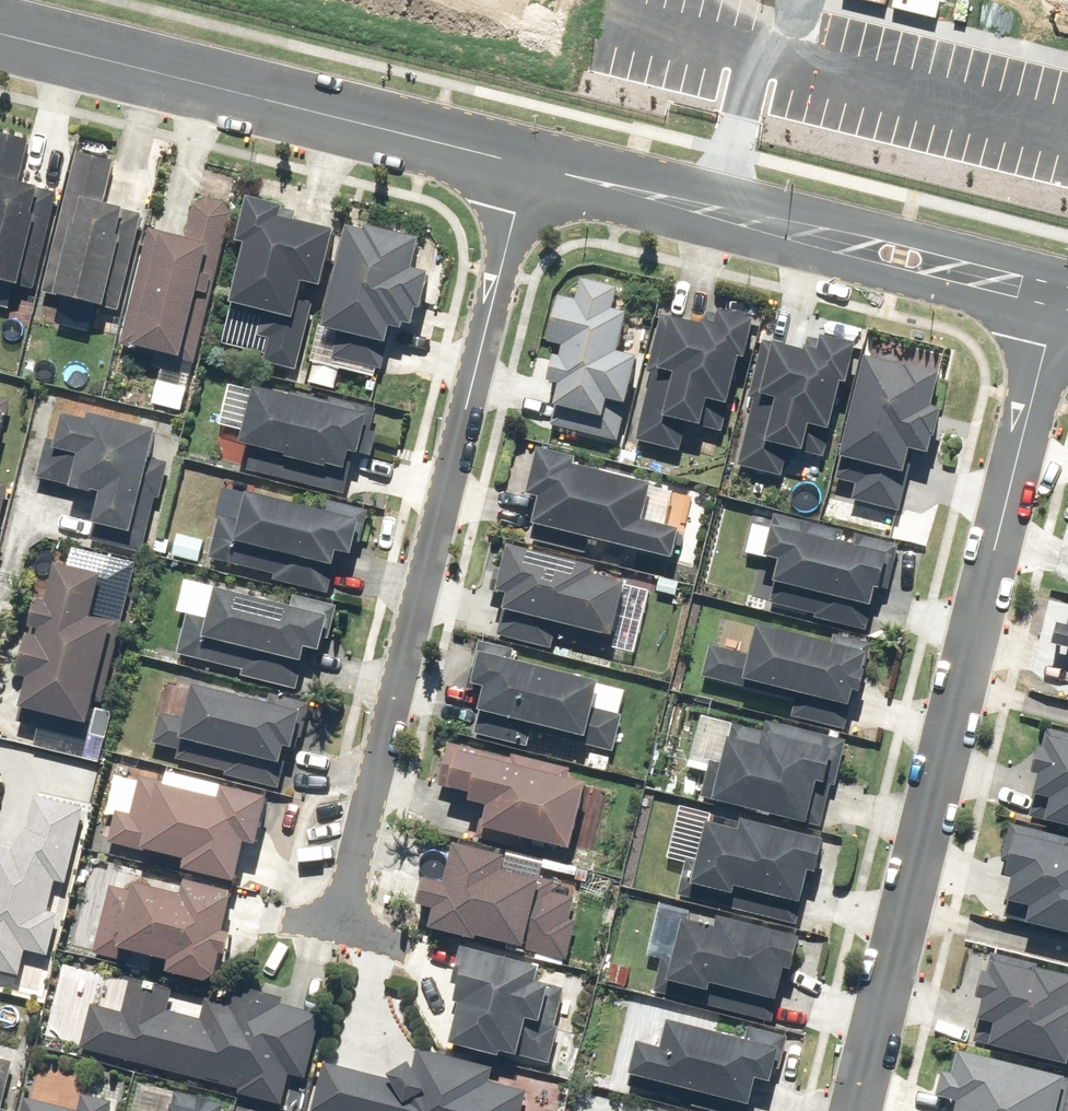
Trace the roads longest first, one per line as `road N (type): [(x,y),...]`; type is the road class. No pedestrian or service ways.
road 1 (residential): [(1060,302),(861,1110)]
road 2 (residential): [(531,169),(337,929)]
road 3 (residential): [(0,35),(531,169)]
road 4 (residential): [(531,169),(1060,302)]

